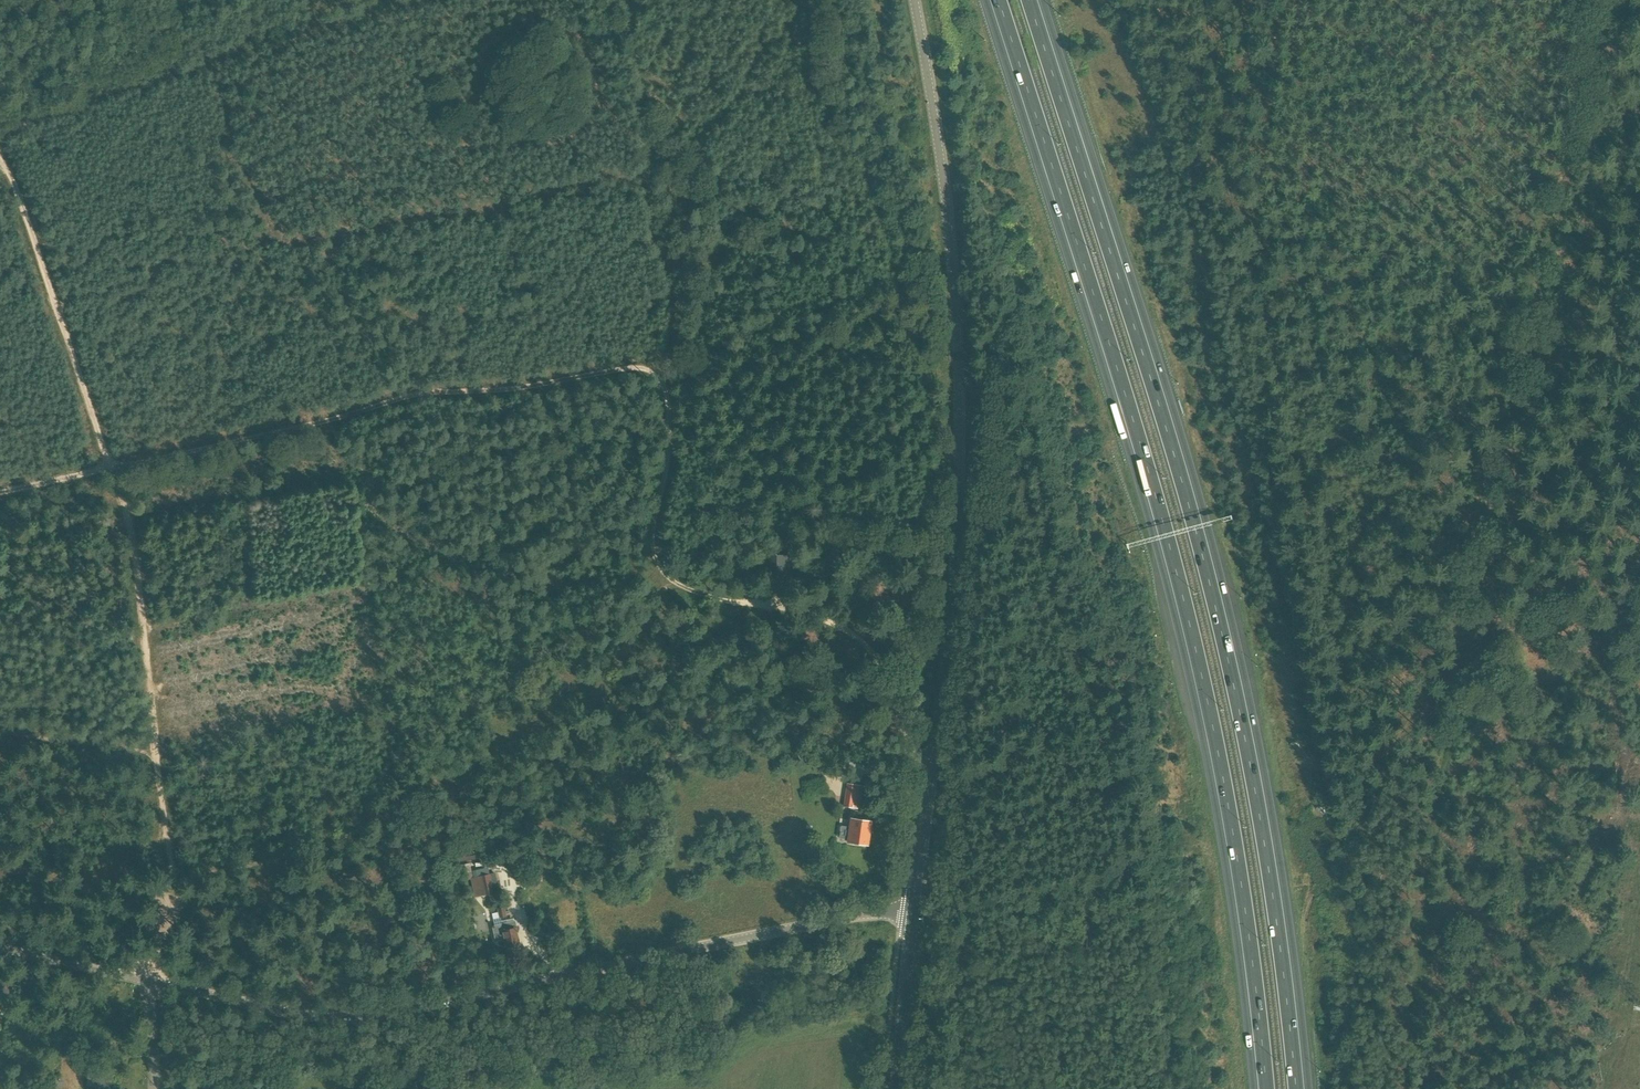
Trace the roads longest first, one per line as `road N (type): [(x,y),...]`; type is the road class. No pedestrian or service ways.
road 1 (motorway): [(996,0),(1172,572),(1226,814),(1262,1088)]
road 2 (motorway): [(1300,1088),(1257,780),(1217,598),(1034,0)]
road 3 (tertiary): [(914,914),(961,512),(951,222),(914,0)]
road 4 (tertiary): [(901,913),(869,912),(472,1000),(347,1015),(0,948)]
road 5 (track): [(682,587),(652,546),(667,404),(658,377),(641,368),(398,398),(112,467)]
road 6 (track): [(172,872),(344,832),(468,770),(603,672),(662,595),(682,587)]
road 7 (track): [(682,587),(734,602),(770,603),(856,638),(880,666),(909,745),(934,760)]
road 8 (track): [(112,467),(0,161)]
road 9 (track): [(154,754),(137,552),(112,467)]
road 10 (track): [(147,982),(175,883),(154,754)]
road 11 (tertiary): [(899,1088),(914,914)]
road 12 (track): [(0,731),(154,754)]

